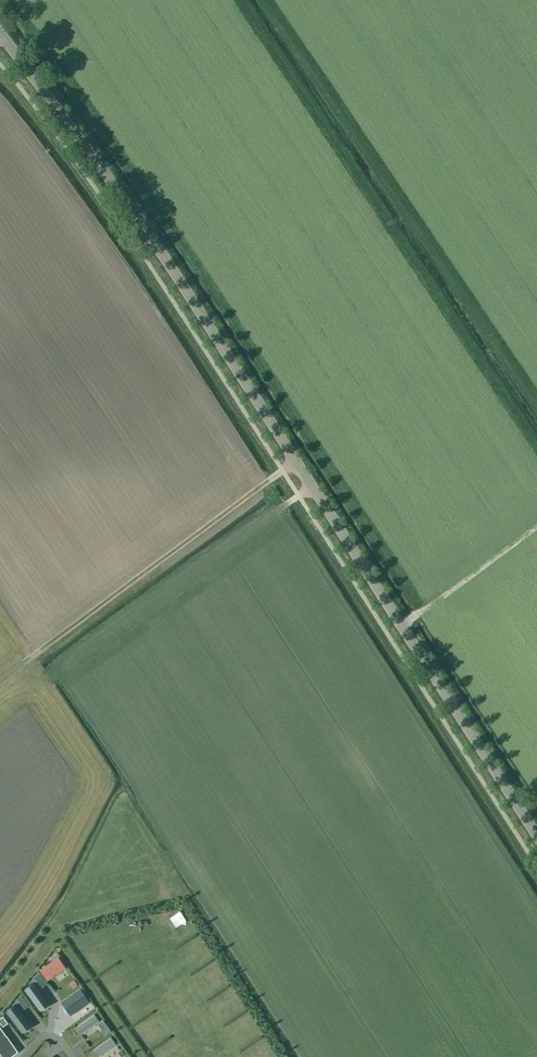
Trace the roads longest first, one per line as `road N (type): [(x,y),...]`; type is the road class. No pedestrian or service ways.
road 1 (tertiary): [(536,827),(126,197),(0,32)]
road 2 (track): [(297,457),(0,681)]
road 3 (track): [(406,621),(536,525)]

